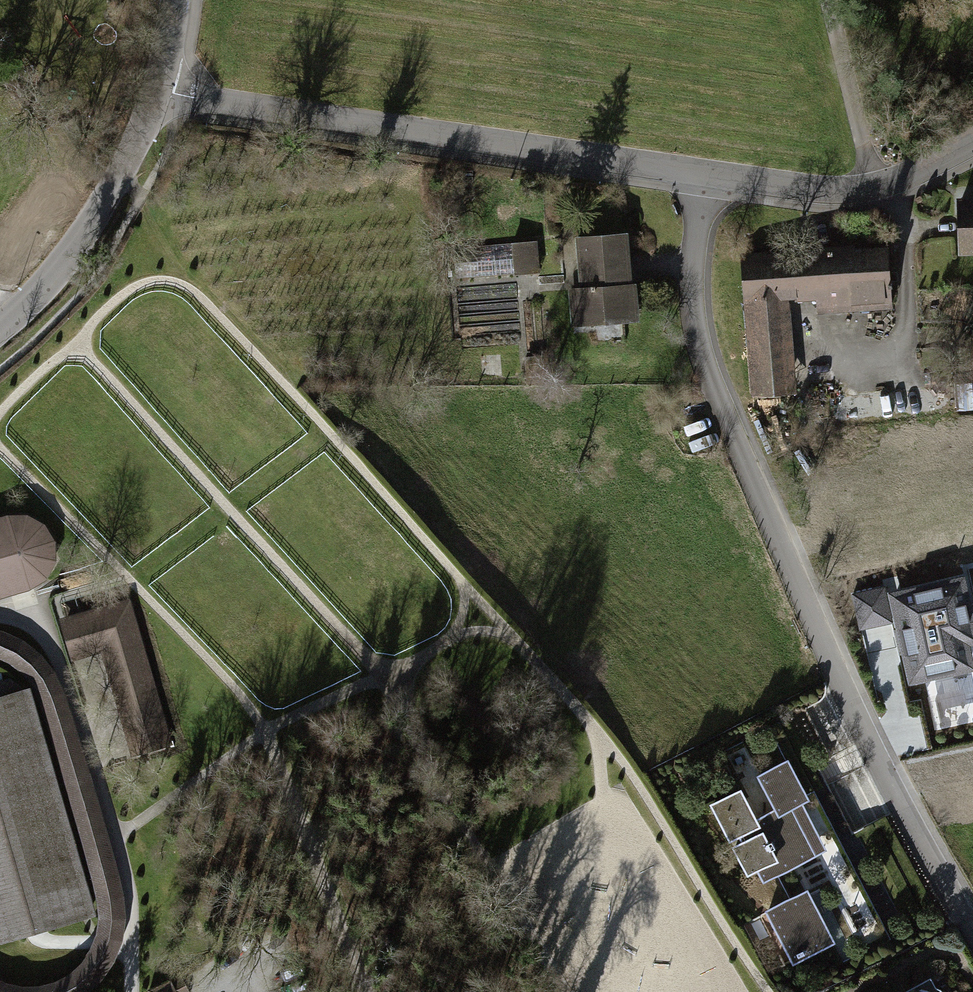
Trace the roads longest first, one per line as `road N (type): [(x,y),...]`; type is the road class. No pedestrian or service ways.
road 1 (residential): [(703,172),(695,269),(701,345),(853,706),(972,929)]
road 2 (residential): [(164,90),(703,172)]
road 3 (residential): [(0,327),(74,246),(164,90)]
road 4 (residential): [(703,172),(875,186),(972,142)]

